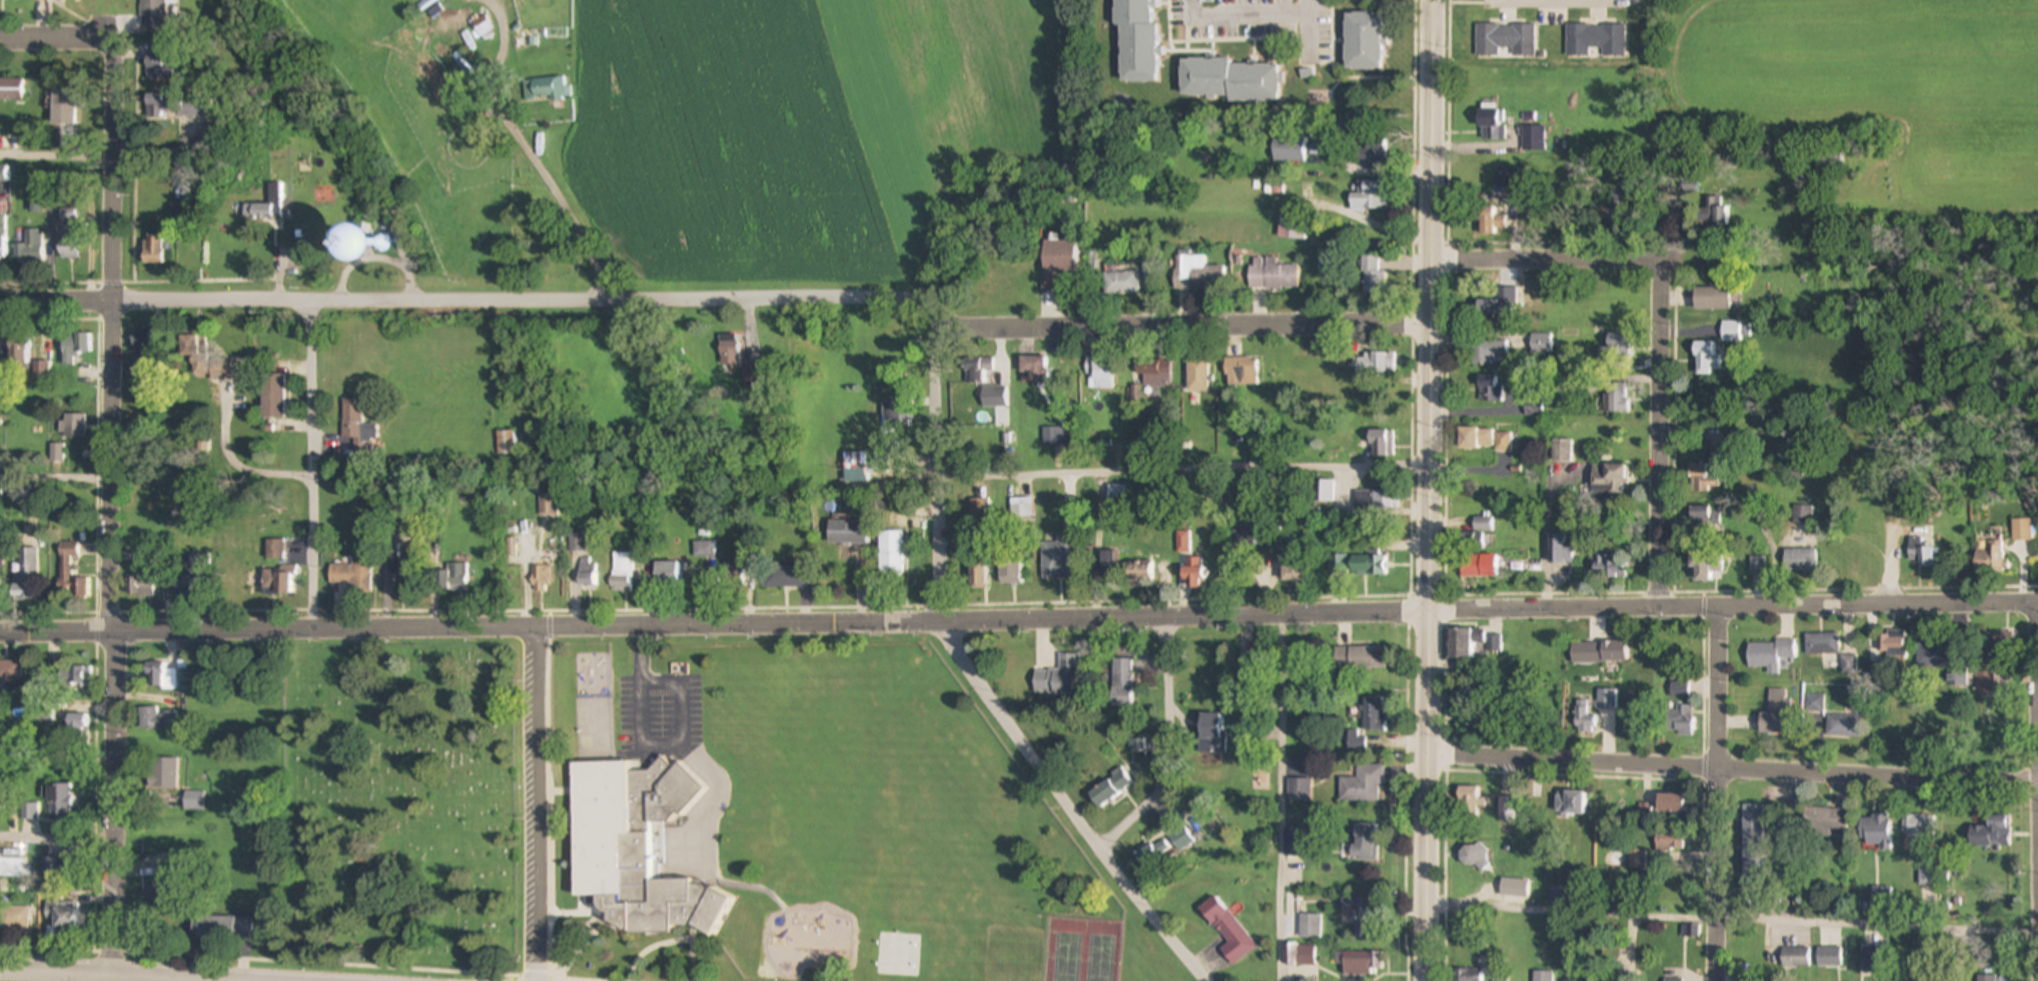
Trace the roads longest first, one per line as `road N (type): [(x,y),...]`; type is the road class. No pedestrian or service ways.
road 1 (residential): [(2036,602),(313,630),(0,628)]
road 2 (residential): [(1428,324),(963,325),(932,297),(0,298)]
road 3 (primary): [(1427,980),(1434,0)]
road 4 (residential): [(112,976),(114,37)]
road 5 (residential): [(2037,783),(1426,754)]
road 6 (residential): [(1716,980),(1719,607)]
road 7 (residential): [(537,627),(538,980)]
road 8 (residential): [(1655,608),(1656,261)]
road 9 (residential): [(313,630),(312,294)]
road 10 (residential): [(939,620),(932,297)]
road 11 (residential): [(1099,849),(939,620)]
road 12 (residential): [(1099,849),(1169,784),(1169,617)]
road 13 (residential): [(1656,261),(1429,260)]
road 14 (residential): [(194,980),(0,970)]
road 15 (residential): [(1204,980),(1099,849)]
road 16 (residential): [(2037,723),(2036,602)]

